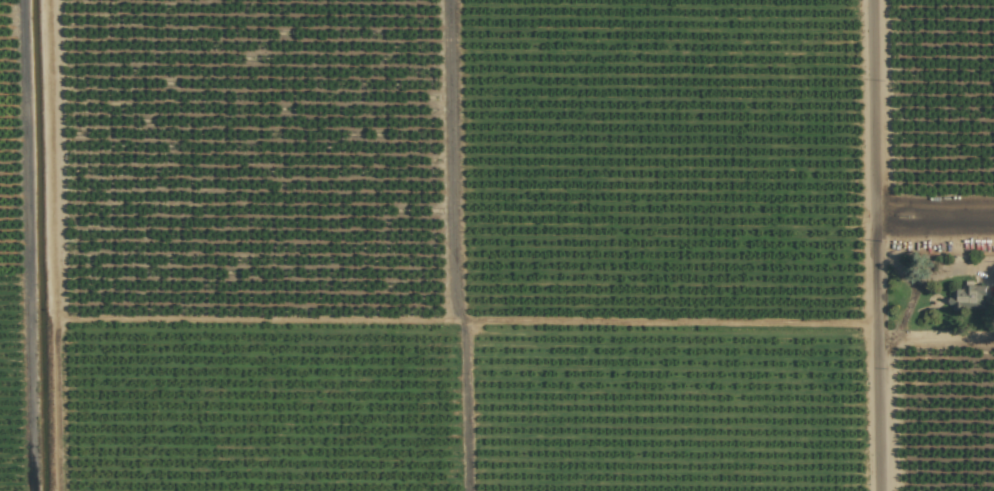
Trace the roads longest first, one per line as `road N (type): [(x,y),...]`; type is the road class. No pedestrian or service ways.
road 1 (residential): [(861,0),(872,490)]
road 2 (residential): [(863,217),(993,217)]

